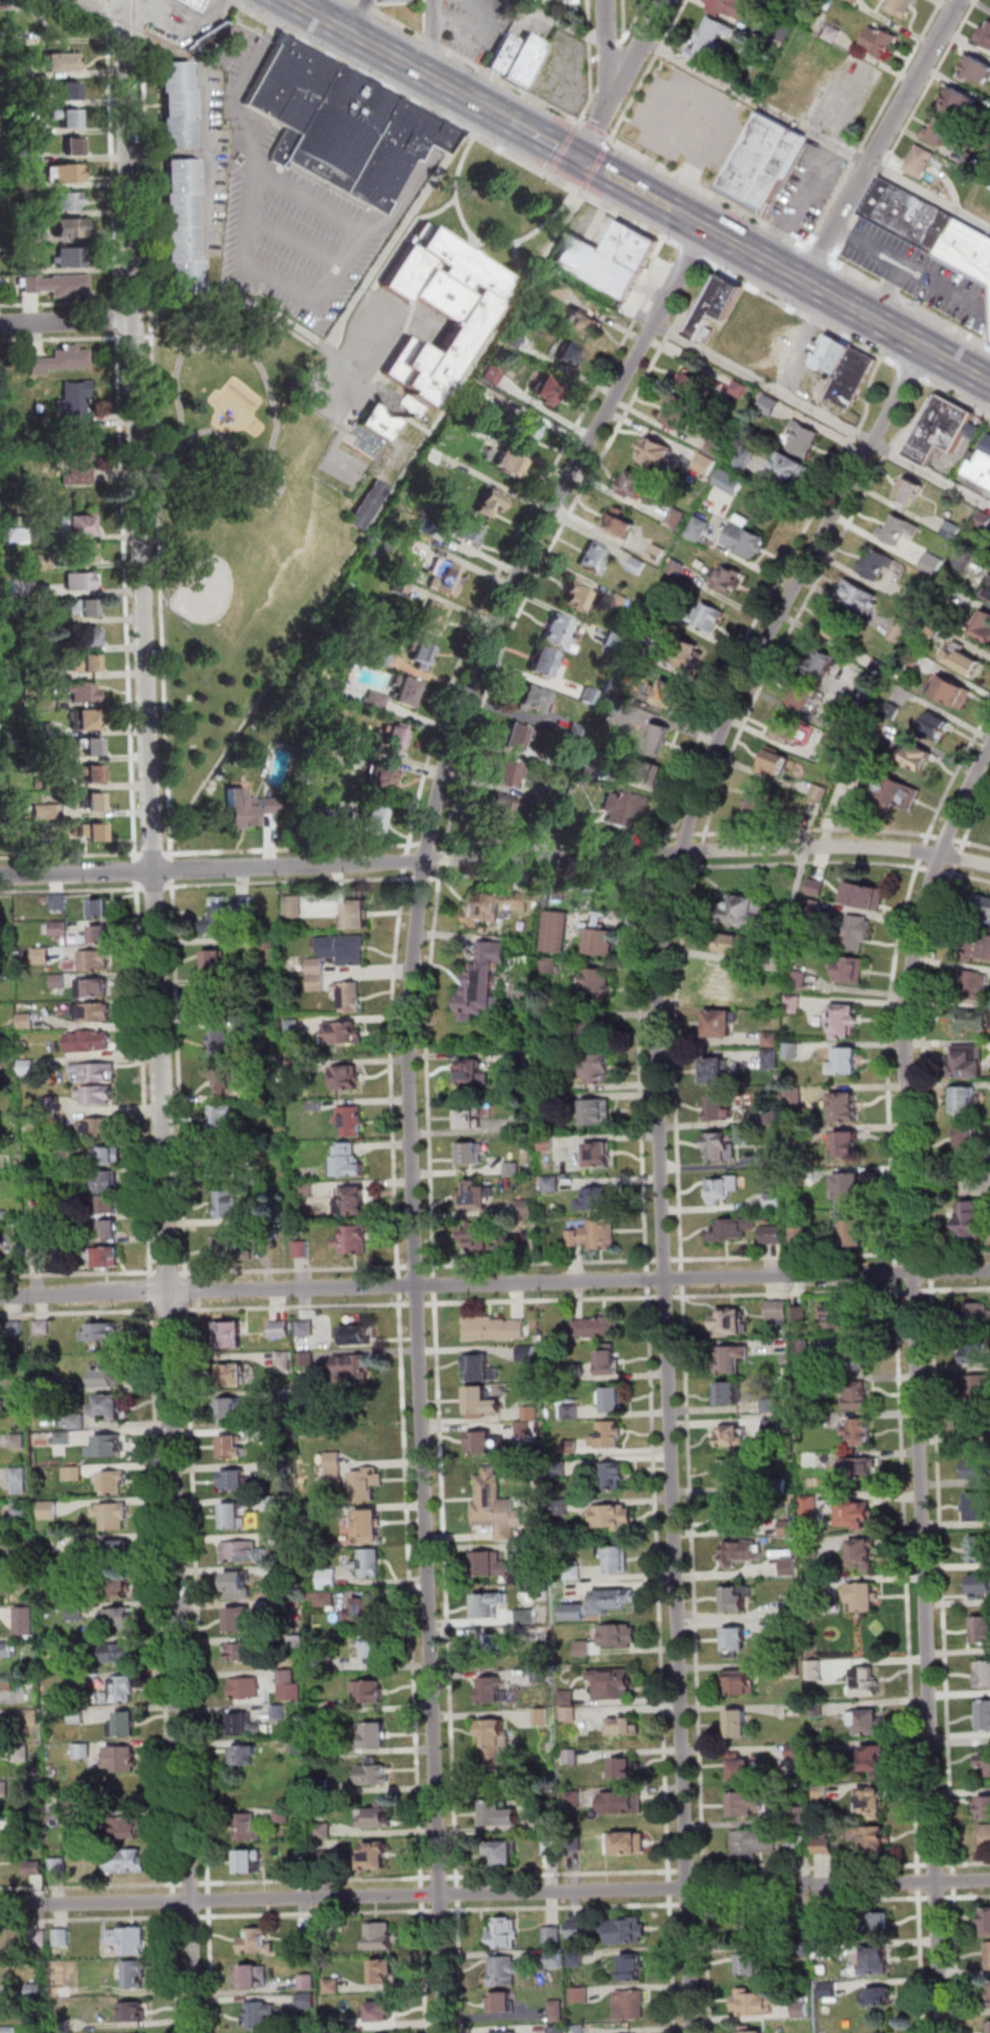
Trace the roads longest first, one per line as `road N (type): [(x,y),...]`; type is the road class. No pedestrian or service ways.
road 1 (residential): [(195,2032),(125,0)]
road 2 (residential): [(444,2032),(406,1087),(425,862),(469,684),(703,227)]
road 3 (residential): [(693,2032),(654,1074),(658,965),(678,852),(719,725),(922,347)]
road 4 (residential): [(942,2032),(905,1055),(925,905),(953,820),(989,748)]
road 5 (residential): [(989,867),(912,852),(783,847),(0,876)]
road 6 (residential): [(989,1270),(0,1296)]
road 7 (residential): [(989,1881),(0,1906)]
road 8 (primary): [(989,383),(671,209)]
road 9 (residential): [(805,283),(958,0)]
road 10 (primary): [(454,91),(287,0)]
road 11 (residential): [(579,159),(667,0)]
road 12 (residential): [(134,320),(0,324)]

